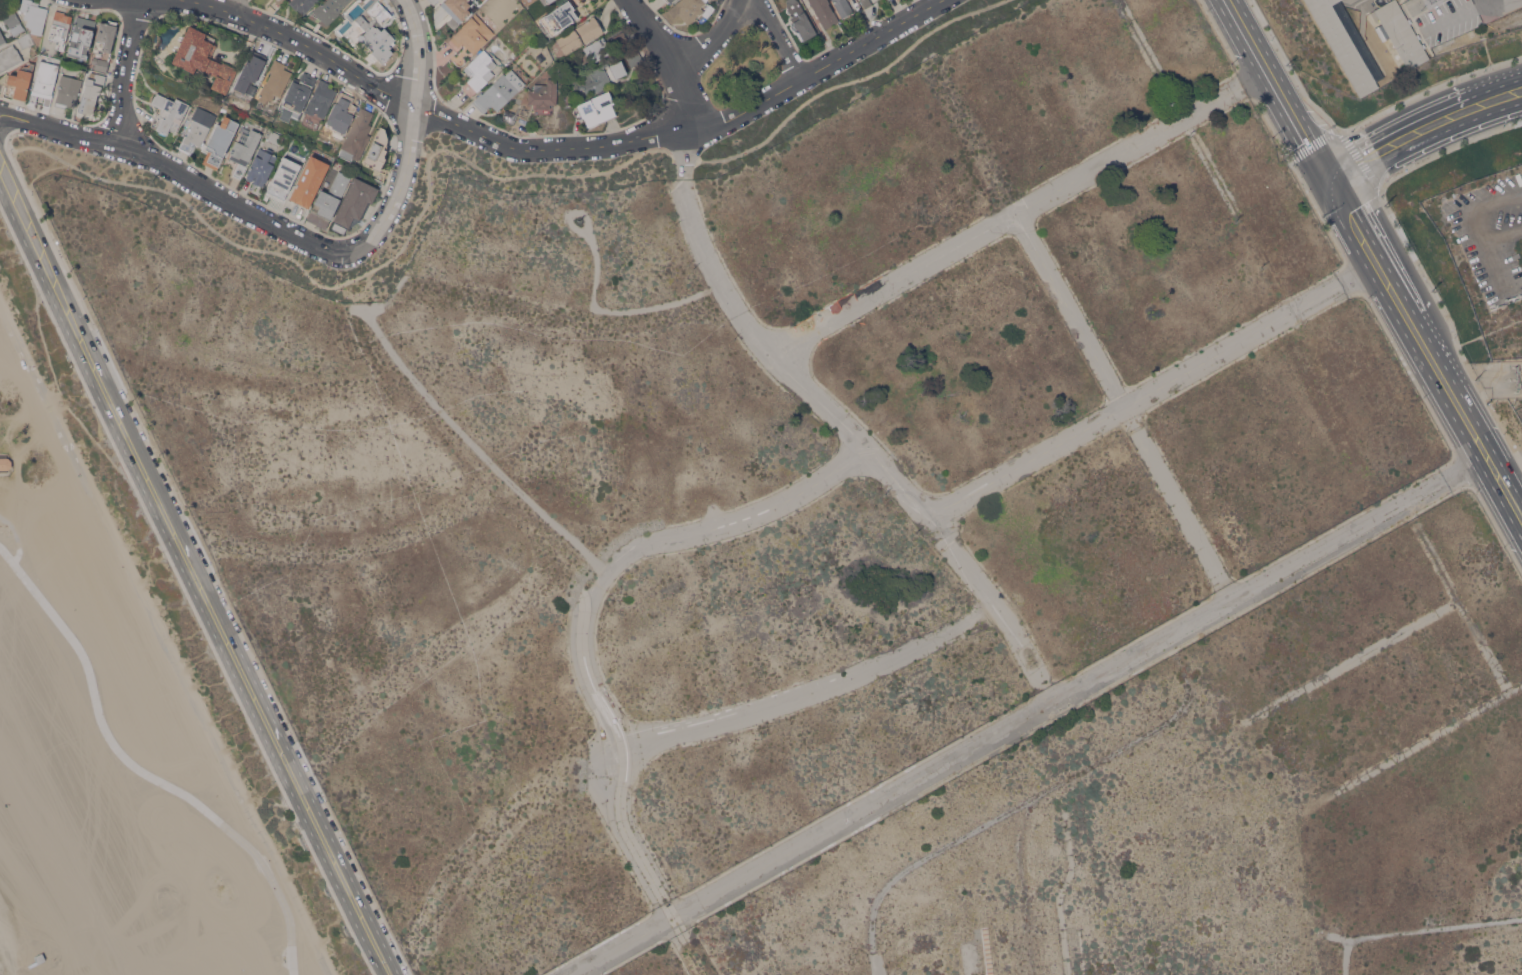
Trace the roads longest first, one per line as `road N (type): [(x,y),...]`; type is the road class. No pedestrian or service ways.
road 1 (track): [(570,974),(1487,458)]
road 2 (residential): [(190,0),(244,15),(391,94),(530,148),(724,121),(942,0)]
road 3 (track): [(672,917),(622,825),(622,747),(583,654),(590,596),(606,573),(417,387),(378,338),(365,302)]
road 4 (secondary): [(0,172),(299,790)]
road 5 (track): [(682,179),(696,237),(747,328),(932,518),(1054,700)]
road 6 (track): [(1241,85),(771,356)]
road 7 (track): [(1168,637),(1187,684),(1184,704),(902,871),(875,906),(877,974)]
road 8 (track): [(1342,284),(932,518)]
road 9 (track): [(1015,215),(1232,601)]
road 10 (track): [(622,747),(818,692),(995,606)]
road 11 (residential): [(0,115),(115,143),(310,243),(347,252)]
road 12 (track): [(868,450),(777,508),(652,544),(606,573)]
road 13 (residential): [(406,0),(419,79),(407,167),(385,218),(347,252)]
road 14 (secondary): [(1521,519),(1412,326)]
road 15 (track): [(1346,974),(1348,942),(1356,939),(1521,920)]
road 16 (secondary): [(299,790),(390,974)]
road 17 (track): [(1060,784),(1070,868),(1058,902),(1069,974)]
road 18 (secondary): [(1324,168),(1230,0)]
road 19 (residential): [(746,0),(728,29),(672,62),(686,129)]
road 20 (secondary): [(1412,326),(1335,187)]
road 21 (secondary): [(1492,91),(1360,150)]
road 22 (residential): [(135,0),(115,143)]
road 23 (secondary): [(1399,154),(1521,105)]

